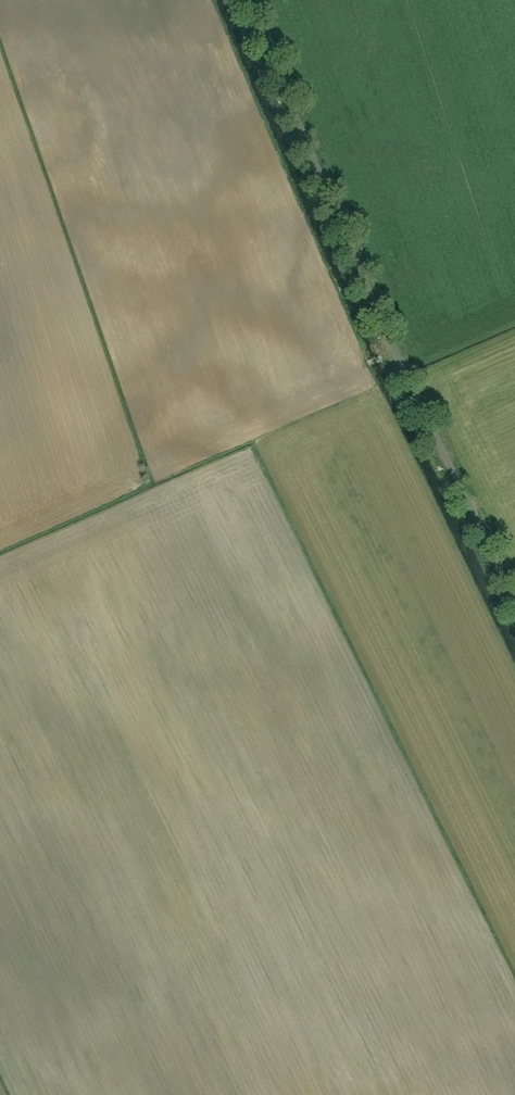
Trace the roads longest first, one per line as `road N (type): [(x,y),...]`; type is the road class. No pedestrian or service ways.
road 1 (unclassified): [(514,603),(404,371),(245,0)]

